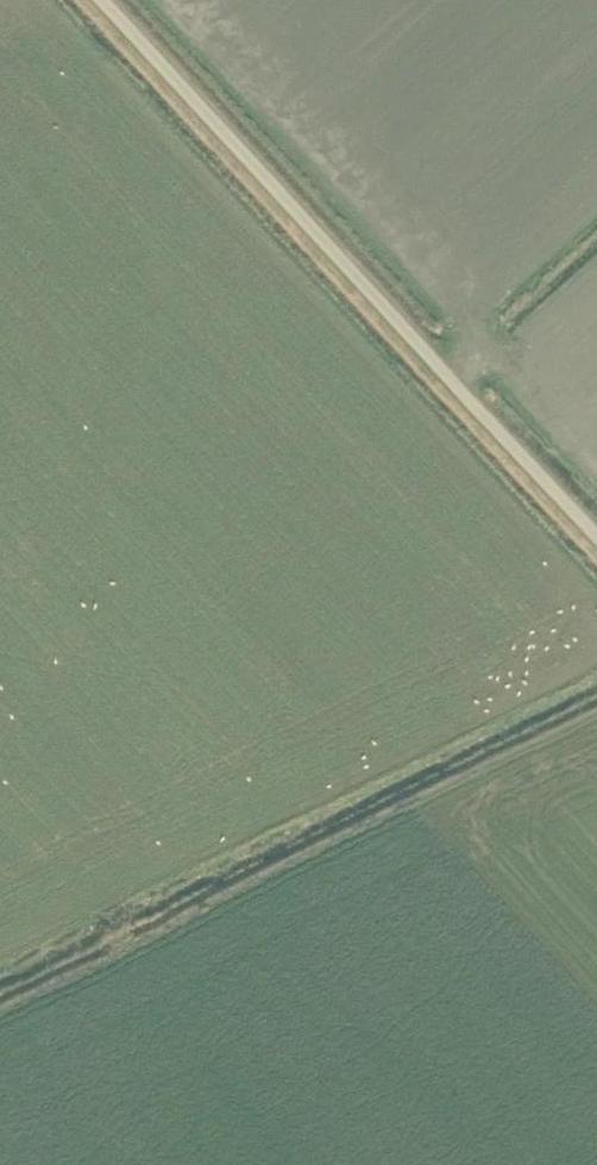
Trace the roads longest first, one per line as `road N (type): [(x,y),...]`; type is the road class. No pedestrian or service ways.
road 1 (unclassified): [(596,536),(99,0)]

